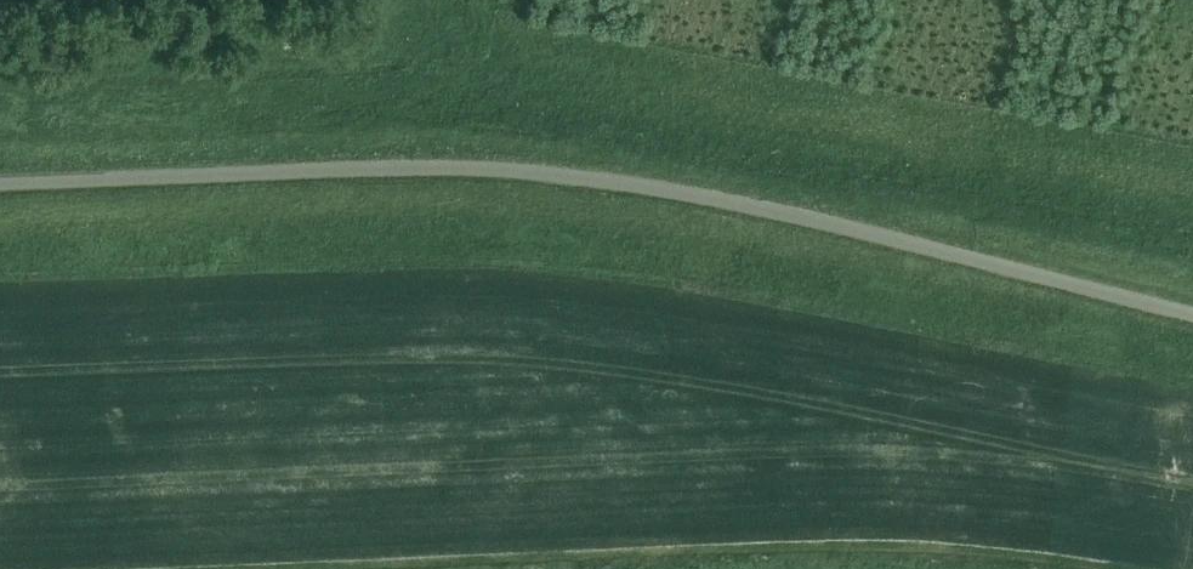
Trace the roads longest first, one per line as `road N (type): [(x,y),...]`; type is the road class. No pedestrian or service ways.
road 1 (residential): [(1192,316),(788,217),(492,170),(396,165),(0,183)]

